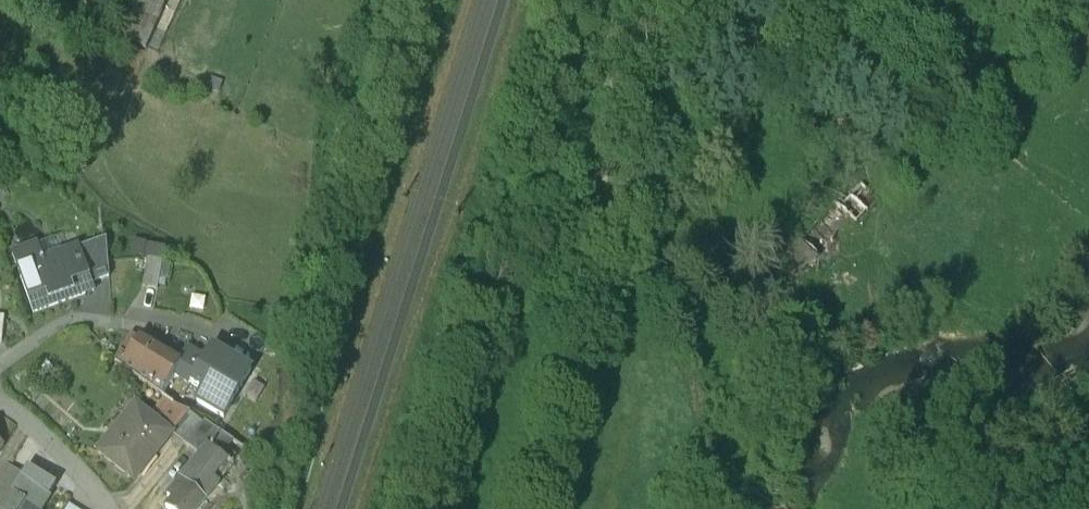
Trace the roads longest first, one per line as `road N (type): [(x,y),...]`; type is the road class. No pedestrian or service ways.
road 1 (track): [(528,508),(603,271)]
road 2 (residential): [(0,369),(65,424),(134,508)]
road 3 (residential): [(0,328),(61,288),(141,291)]
road 4 (track): [(608,0),(600,143)]
road 5 (track): [(600,143),(603,271)]

